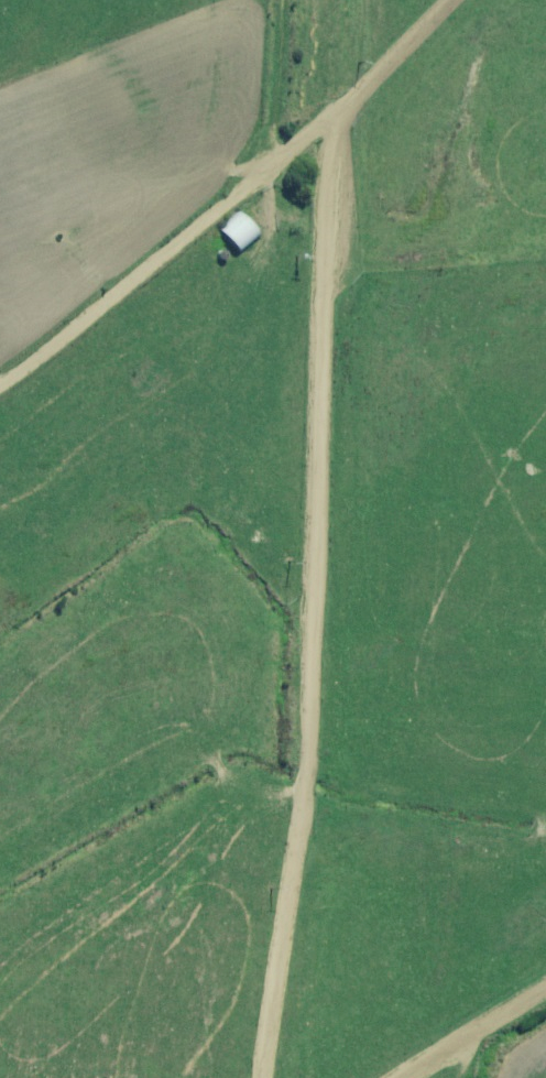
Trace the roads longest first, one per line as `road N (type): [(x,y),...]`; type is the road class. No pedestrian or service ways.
road 1 (track): [(260,1077),(309,760),(341,109)]
road 2 (track): [(0,381),(284,159),(452,0)]
road 3 (track): [(397,1077),(545,988)]

